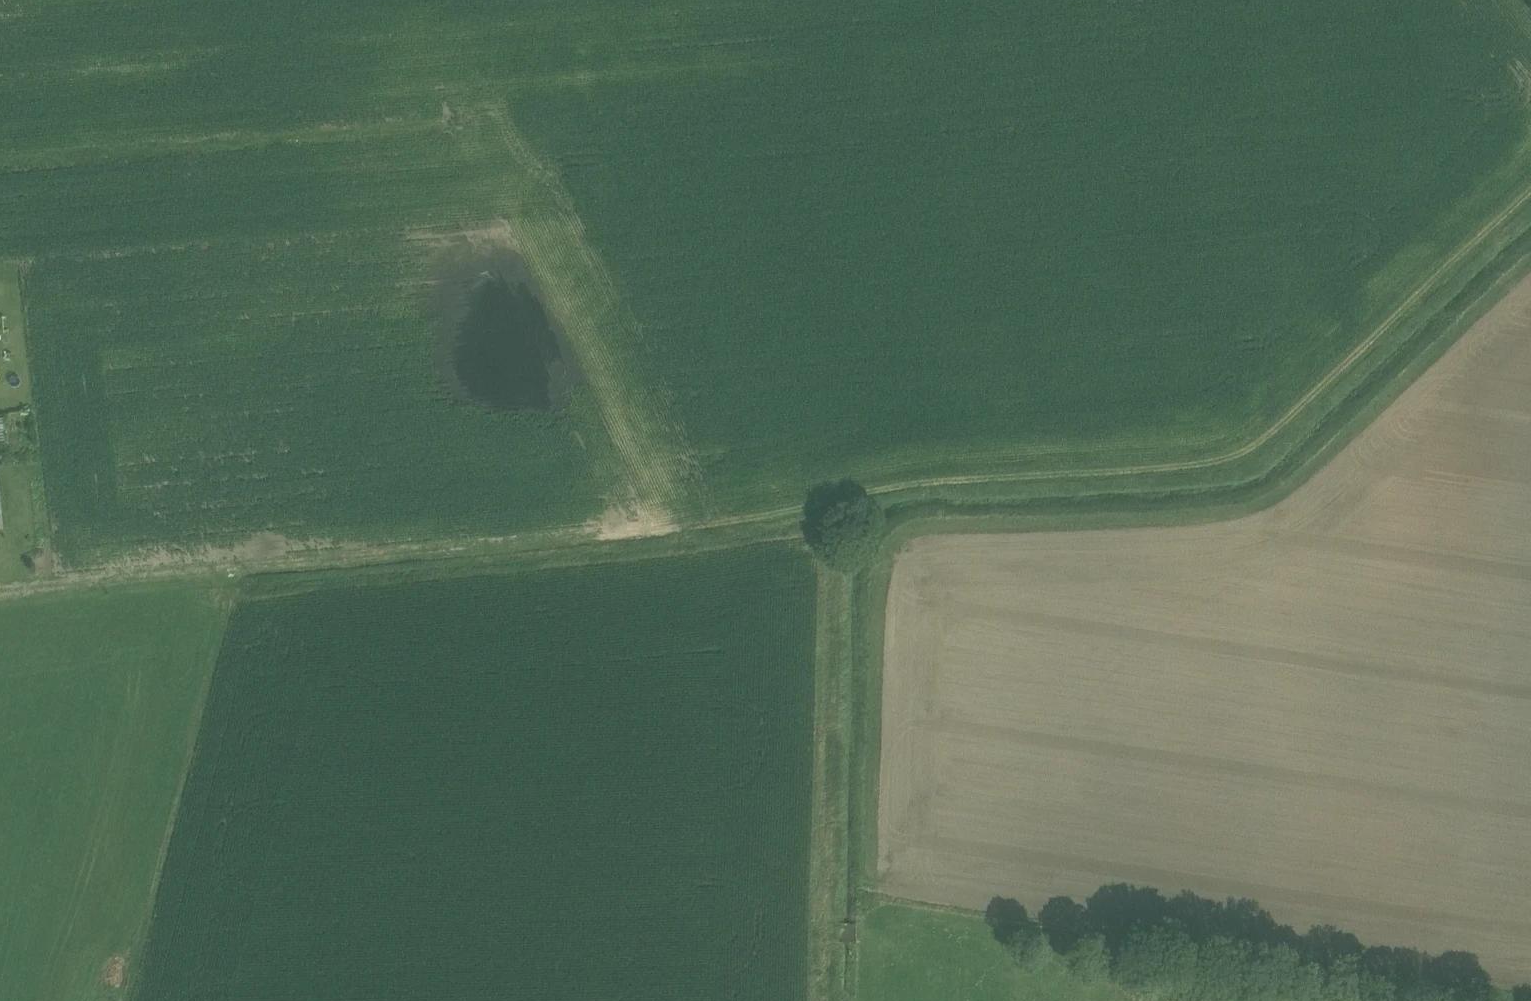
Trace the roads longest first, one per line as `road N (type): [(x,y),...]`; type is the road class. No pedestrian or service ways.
road 1 (track): [(0,594),(237,561),(126,1000)]

